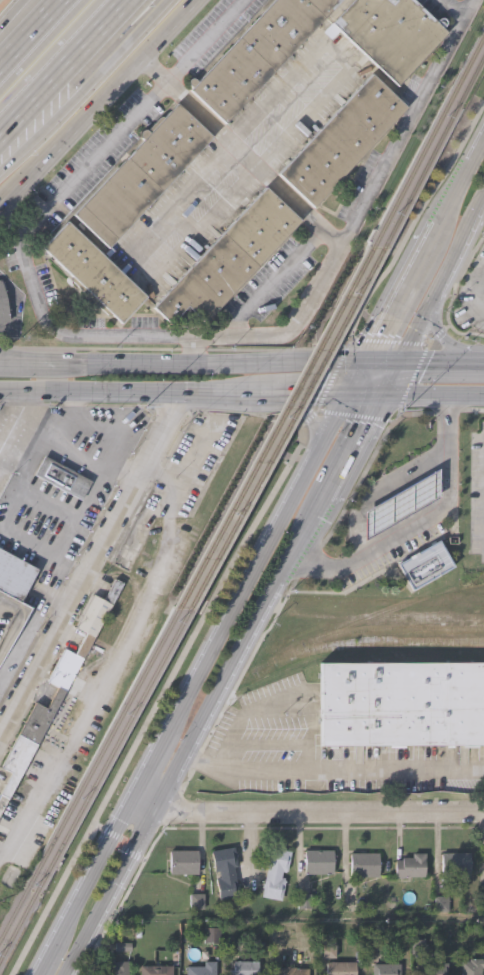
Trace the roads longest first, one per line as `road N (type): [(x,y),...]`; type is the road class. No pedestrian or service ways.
road 1 (secondary): [(314,455),(36,974)]
road 2 (secondary): [(65,974),(320,511)]
road 3 (residential): [(0,737),(182,392)]
road 4 (residential): [(123,811),(483,812)]
road 5 (secondary): [(369,365),(61,361)]
road 6 (secondary): [(0,205),(195,0)]
road 7 (secondary): [(0,392),(280,393)]
road 8 (secondary): [(483,134),(369,365)]
road 9 (motorway): [(0,131),(123,0)]
road 10 (secondary): [(400,365),(478,216)]
road 11 (motorway): [(0,147),(122,44)]
road 12 (secondary): [(320,511),(337,498),(397,393)]
road 13 (motorway): [(0,101),(94,0)]
road 14 (secondary): [(320,511),(385,393)]

